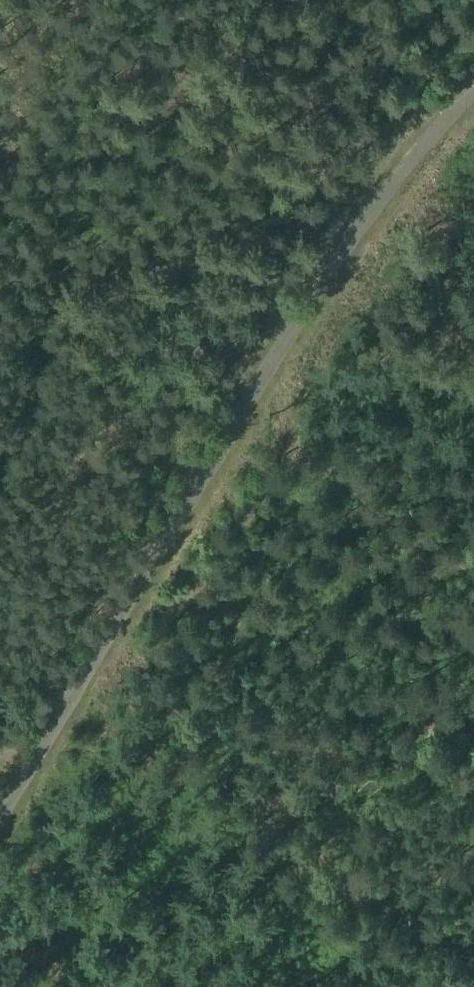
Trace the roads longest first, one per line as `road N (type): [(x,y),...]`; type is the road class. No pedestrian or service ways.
road 1 (track): [(31,770),(316,302),(473,101)]
road 2 (track): [(0,278),(316,302)]

